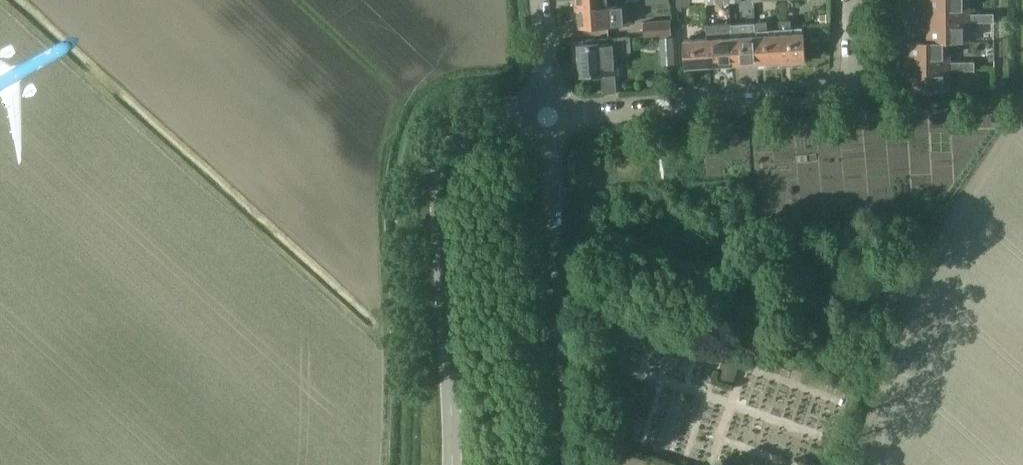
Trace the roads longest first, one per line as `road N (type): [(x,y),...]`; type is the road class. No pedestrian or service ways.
road 1 (unclassified): [(453,464),(445,162),(473,126),(548,117)]
road 2 (residential): [(548,117),(834,98),(851,73),(851,0)]
road 3 (residential): [(573,464),(548,117)]
road 4 (track): [(921,292),(958,204),(1022,106)]
road 5 (track): [(408,96),(302,0)]

